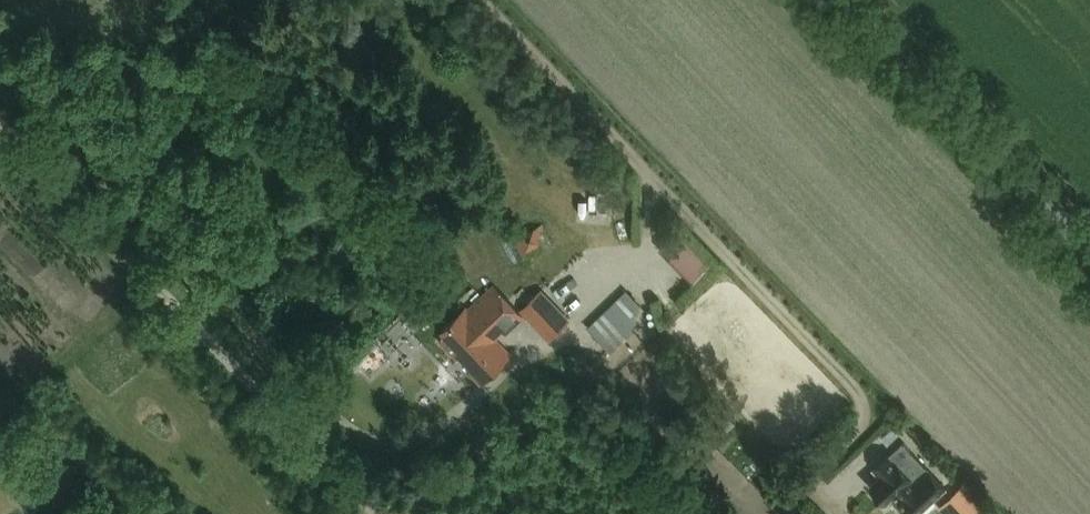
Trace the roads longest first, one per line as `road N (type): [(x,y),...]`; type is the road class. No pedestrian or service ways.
road 1 (unclassified): [(1089,248),(853,0)]

